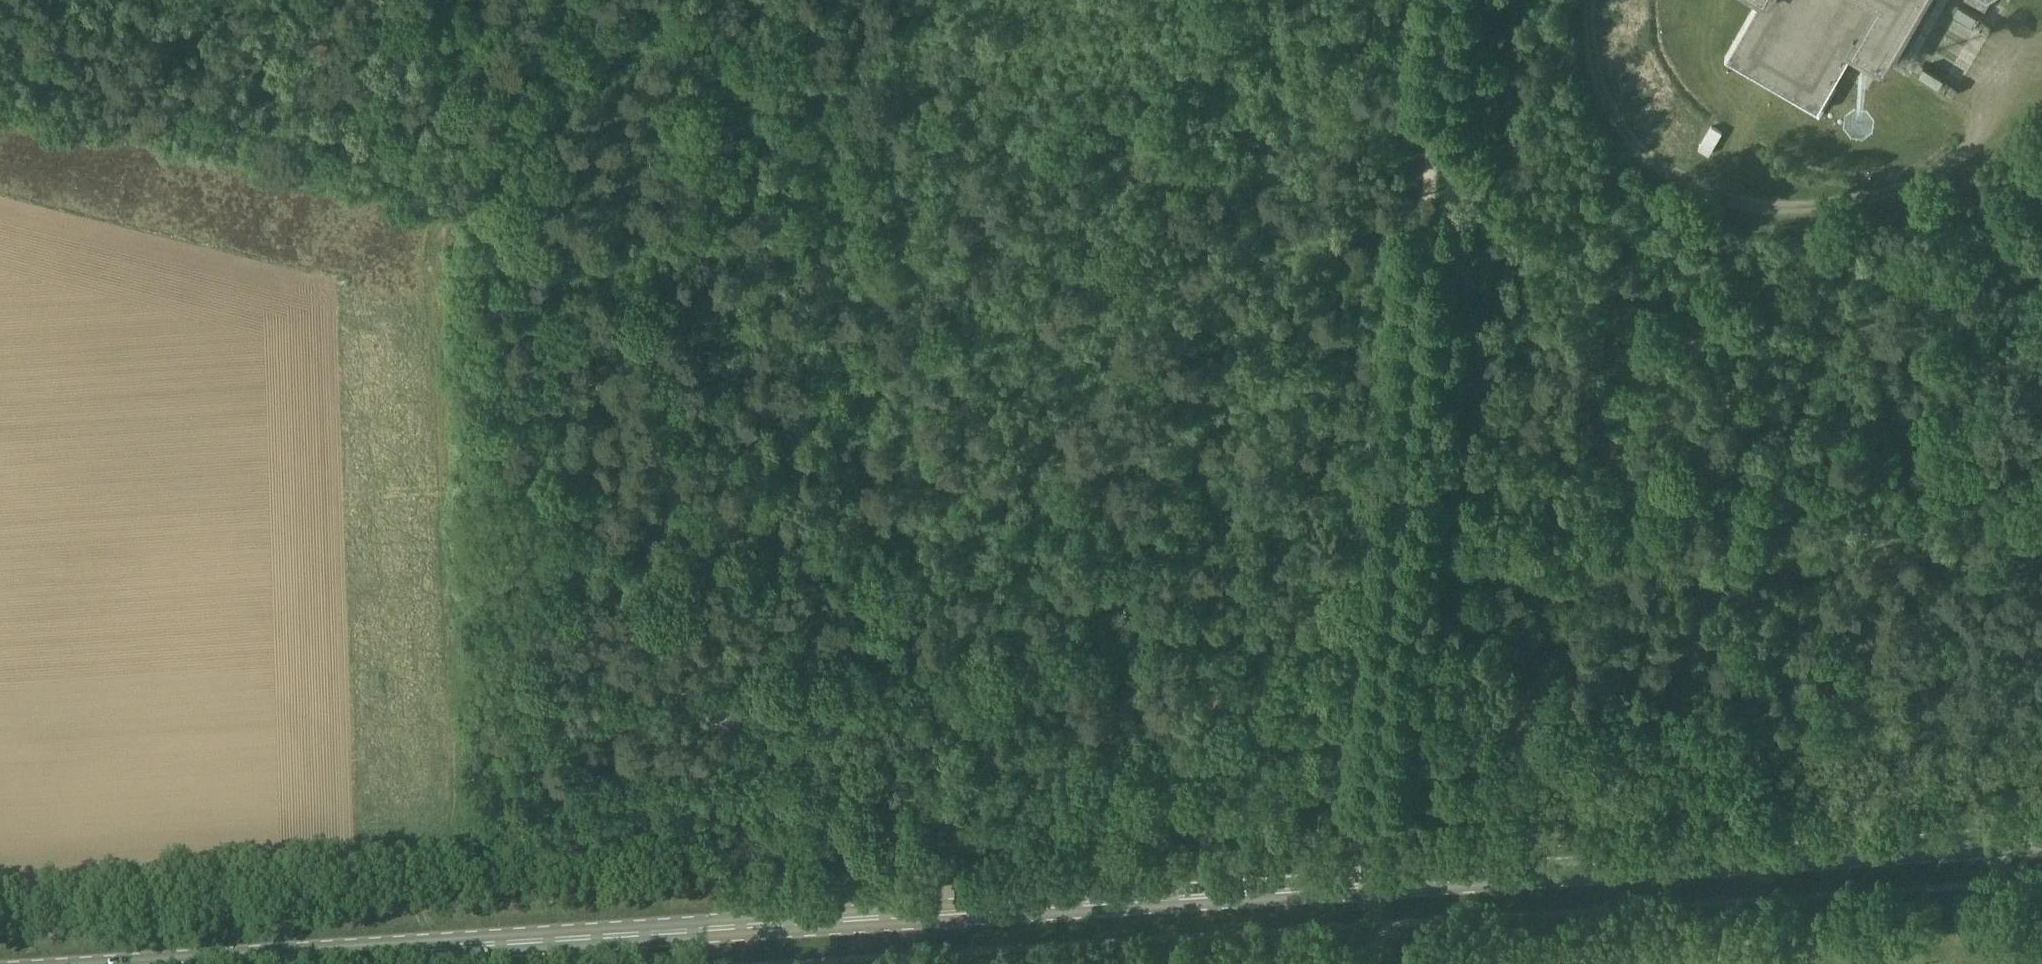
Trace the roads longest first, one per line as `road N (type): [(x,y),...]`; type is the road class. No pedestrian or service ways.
road 1 (primary): [(172,963),(2041,839)]
road 2 (track): [(1446,0),(1370,846)]
road 3 (track): [(1707,195),(1787,213),(1887,195),(1948,166),(2041,87)]
road 4 (track): [(1592,0),(1604,91),(1619,123),(1660,172),(1707,195),(1764,87)]

